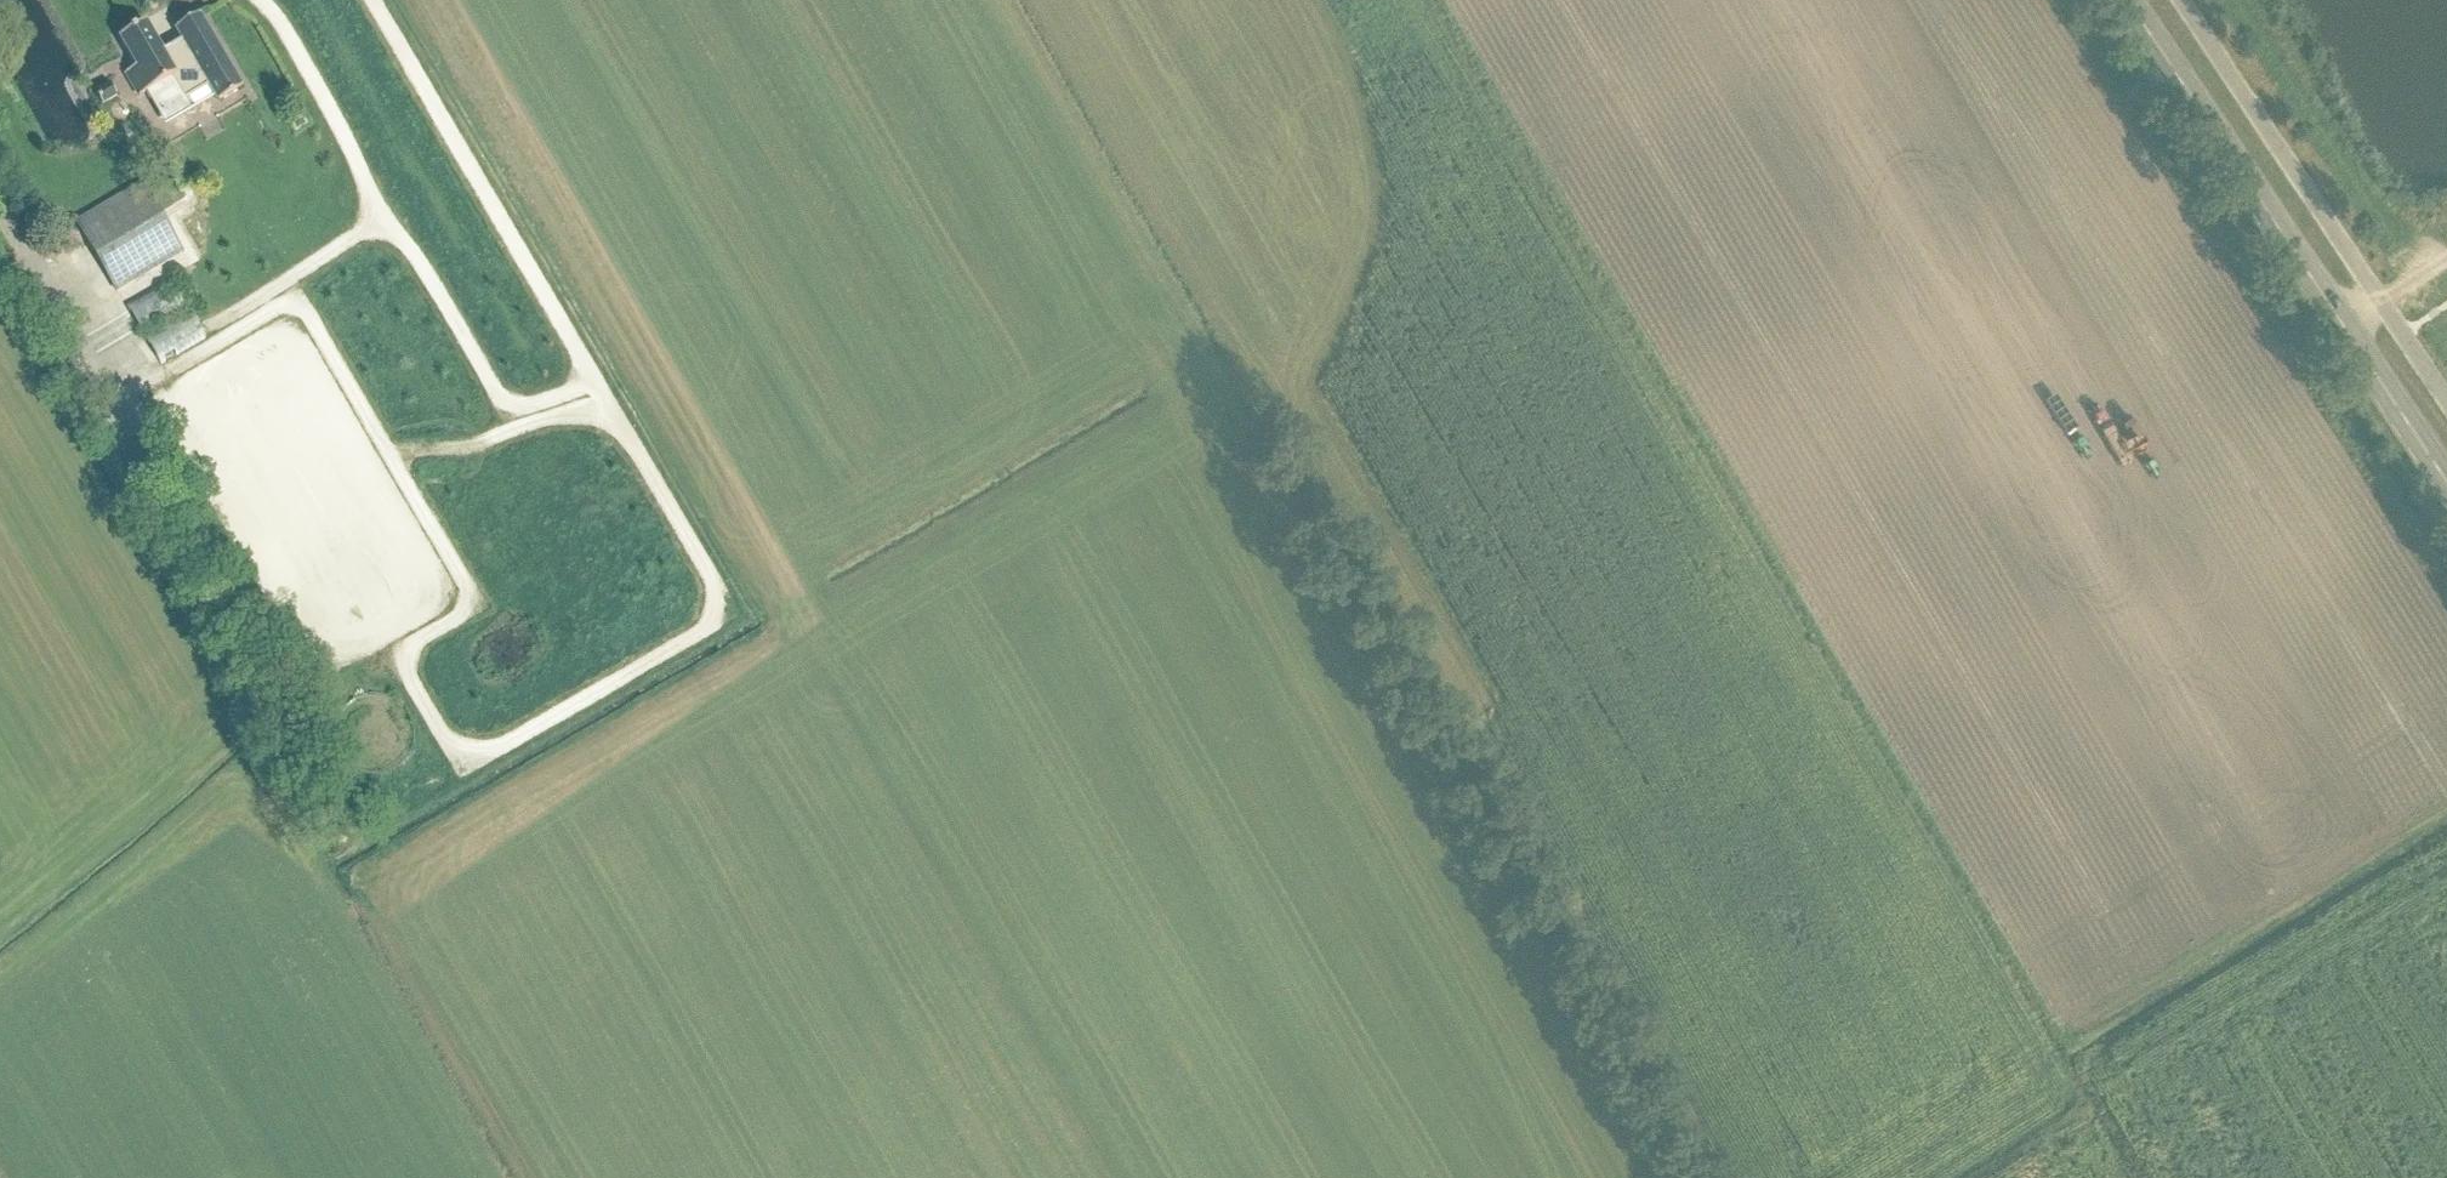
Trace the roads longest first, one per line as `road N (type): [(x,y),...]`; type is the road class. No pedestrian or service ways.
road 1 (secondary): [(2345,326),(2128,0)]
road 2 (unclassified): [(2381,302),(2181,0)]
road 3 (secondary): [(2446,479),(2345,326)]

